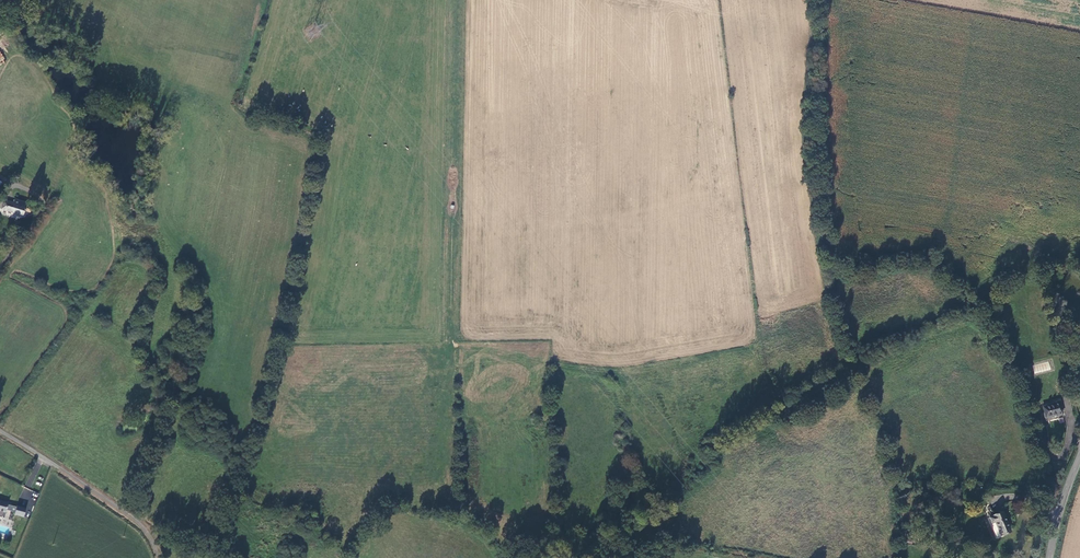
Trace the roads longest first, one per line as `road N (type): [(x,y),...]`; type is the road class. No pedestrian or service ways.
road 1 (unclassified): [(0,434),(149,529),(160,557)]
road 2 (track): [(117,222),(0,147)]

